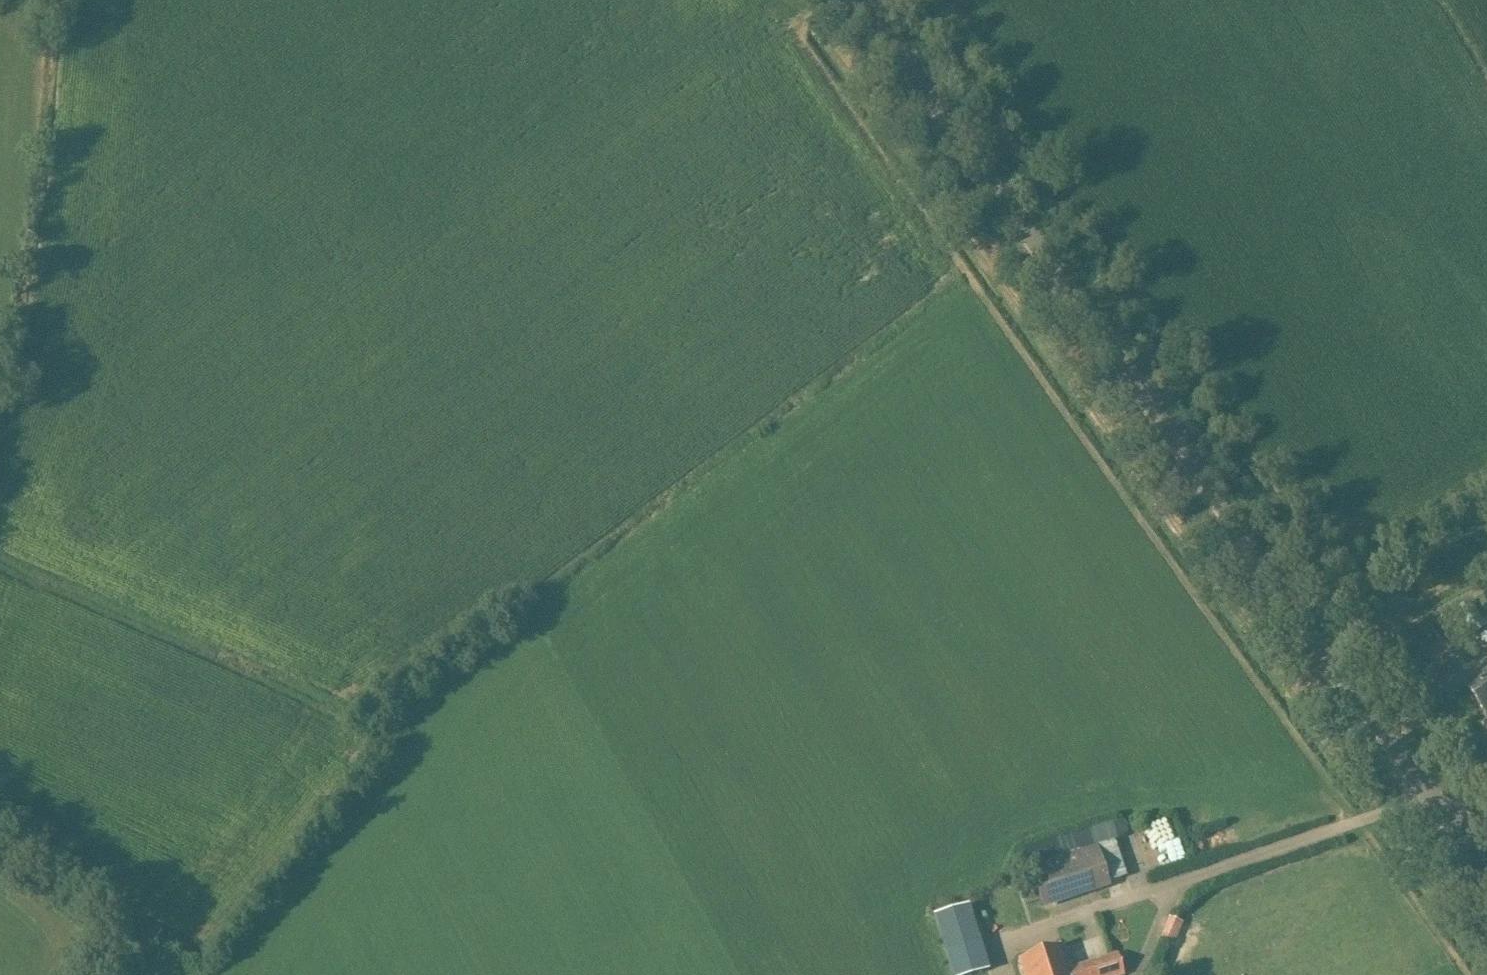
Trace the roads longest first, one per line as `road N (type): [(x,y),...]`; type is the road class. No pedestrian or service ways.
road 1 (unclassified): [(1486,875),(869,9)]

